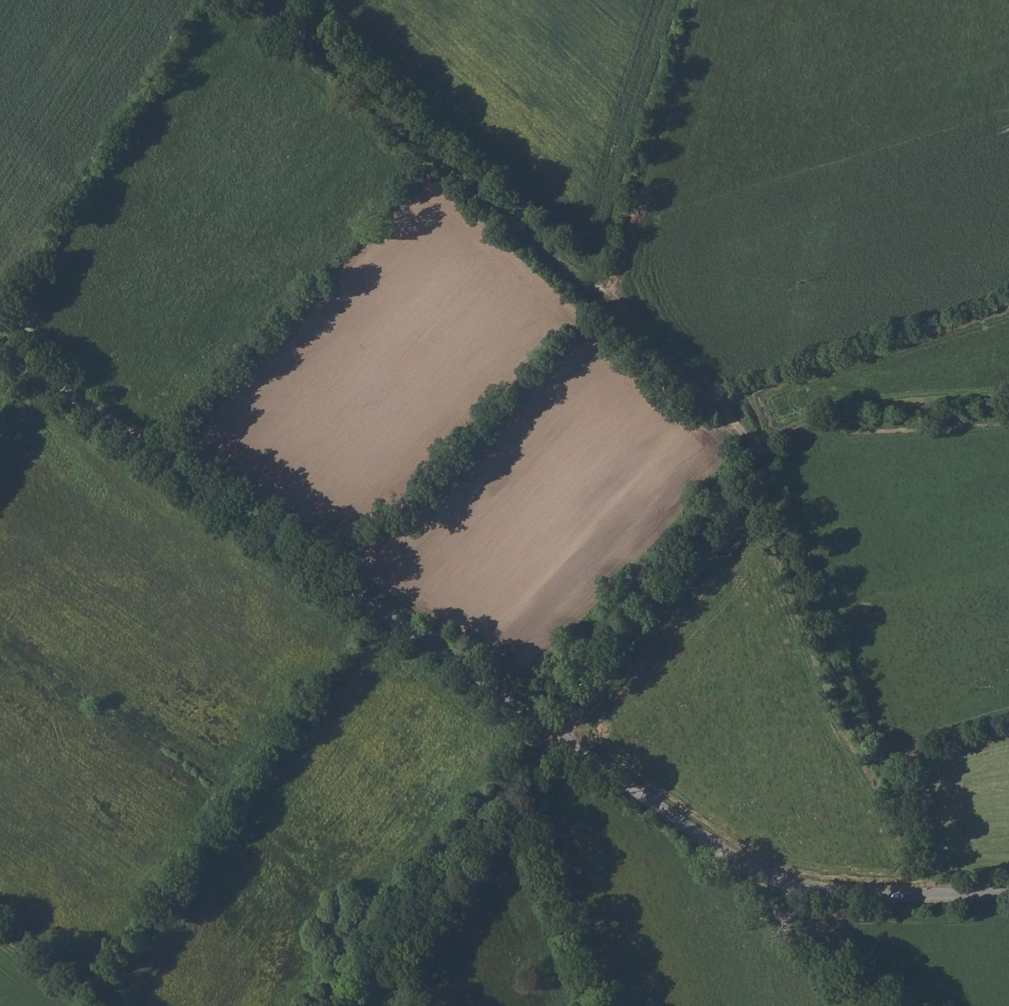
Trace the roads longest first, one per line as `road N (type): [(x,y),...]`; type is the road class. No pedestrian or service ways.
road 1 (track): [(320,1005),(609,658),(757,504),(758,453),(620,315),(594,258),(564,227),(307,0)]
road 2 (unclassified): [(0,345),(755,870),(834,892),(1008,892)]
road 3 (track): [(1008,307),(714,404)]

